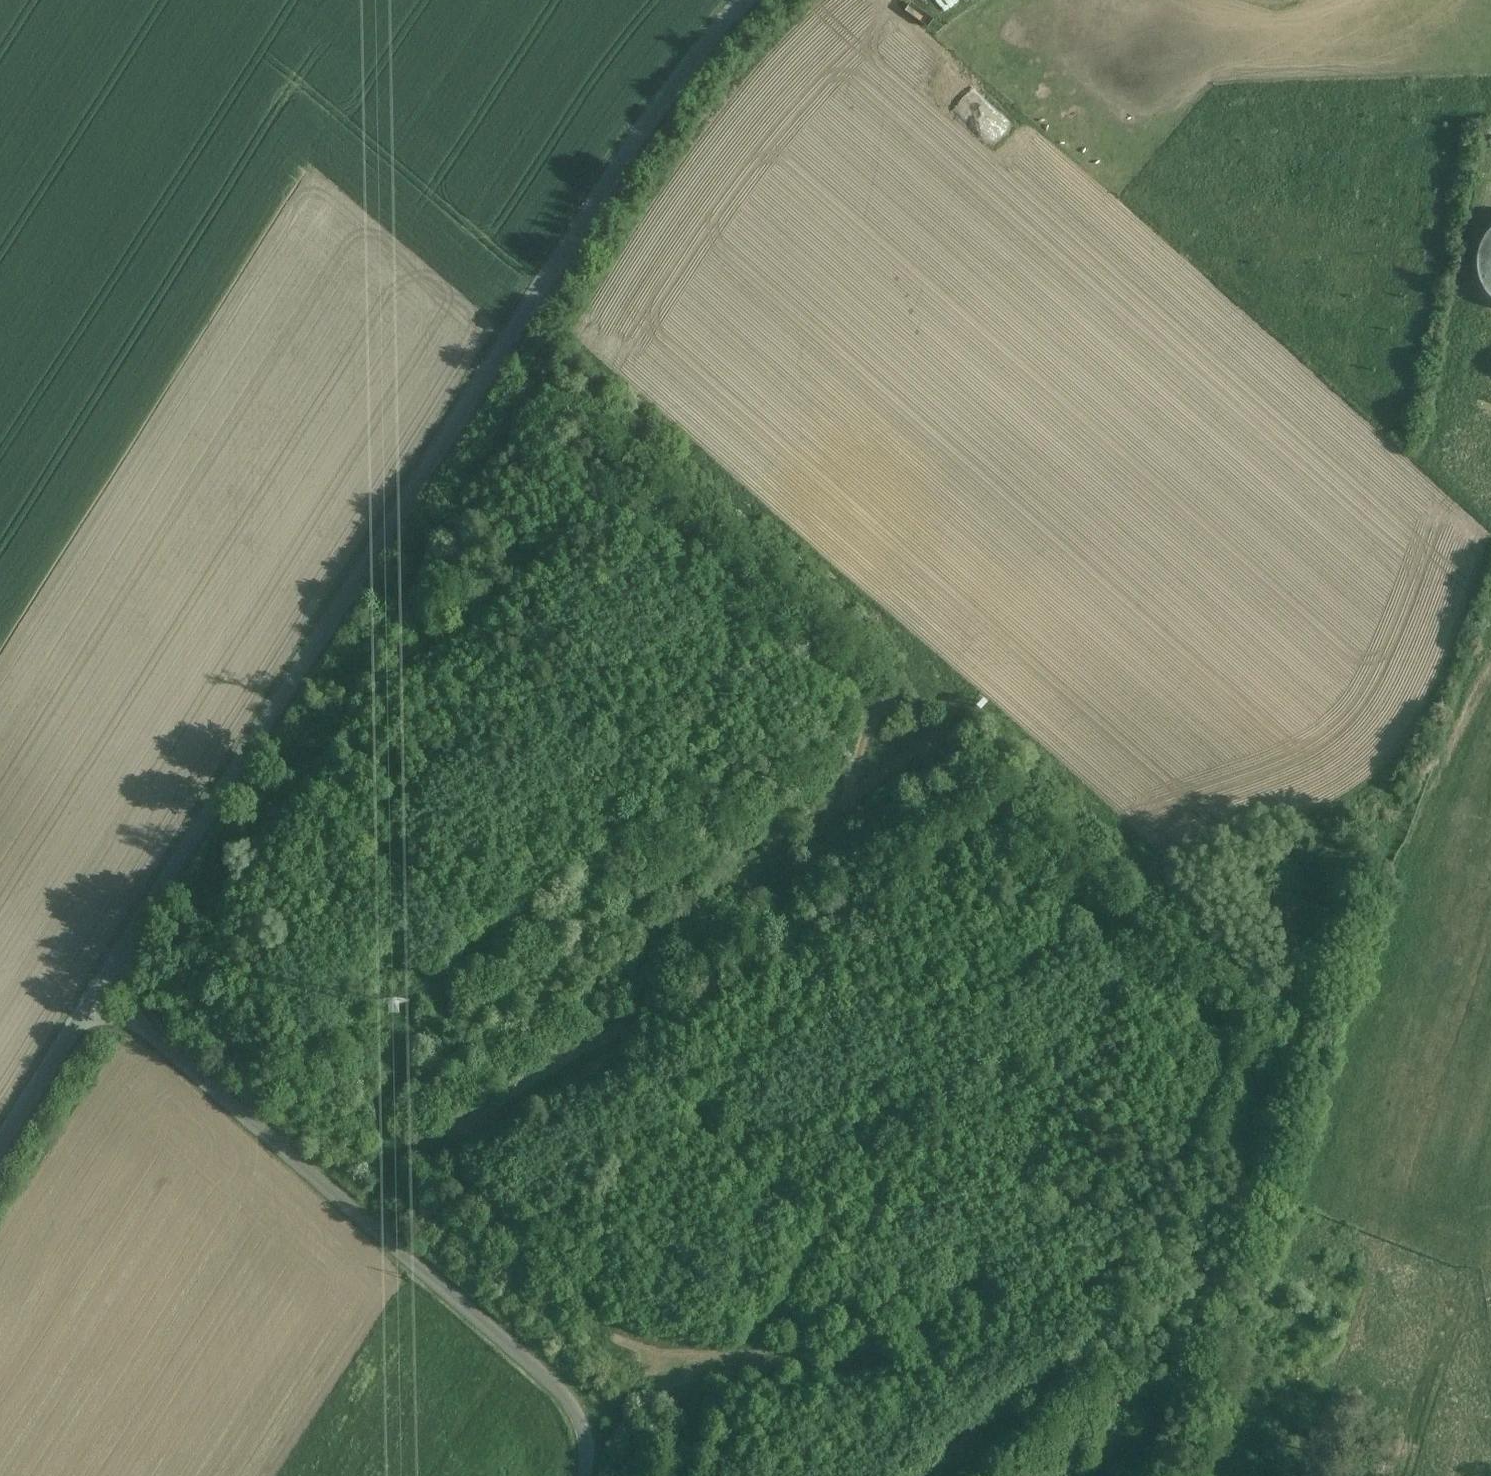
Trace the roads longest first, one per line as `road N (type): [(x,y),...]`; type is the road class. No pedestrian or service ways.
road 1 (unclassified): [(99,991),(681,79),(746,0)]
road 2 (unclassified): [(99,991),(558,1388),(586,1447),(584,1475)]
road 3 (unclassified): [(0,1145),(99,991)]

